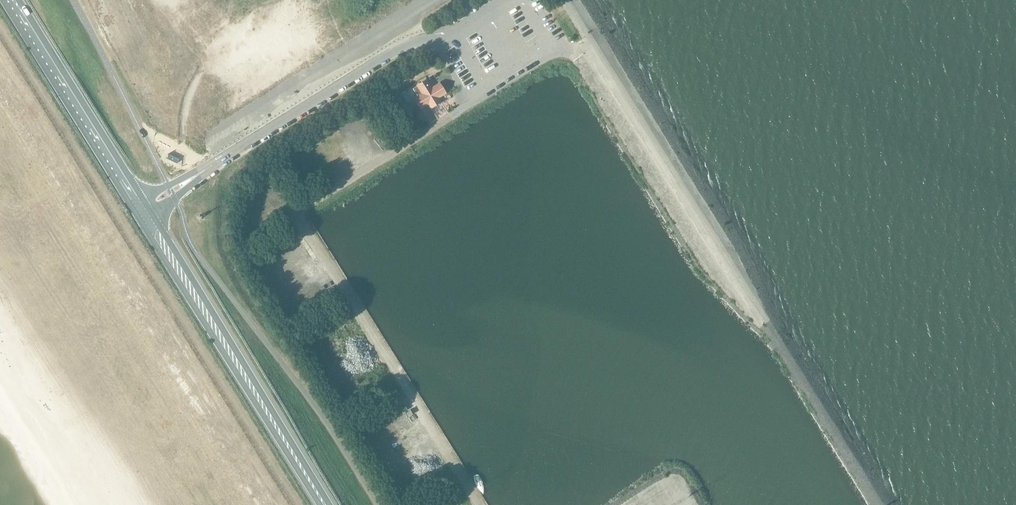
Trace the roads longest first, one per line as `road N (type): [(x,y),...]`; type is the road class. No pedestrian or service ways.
road 1 (unclassified): [(200,173),(400,48),(452,39),(486,83),(457,113),(408,144)]
road 2 (trunk): [(325,504),(147,219)]
road 3 (trunk): [(137,204),(10,0)]
road 4 (track): [(205,170),(184,144),(184,109),(214,58)]

